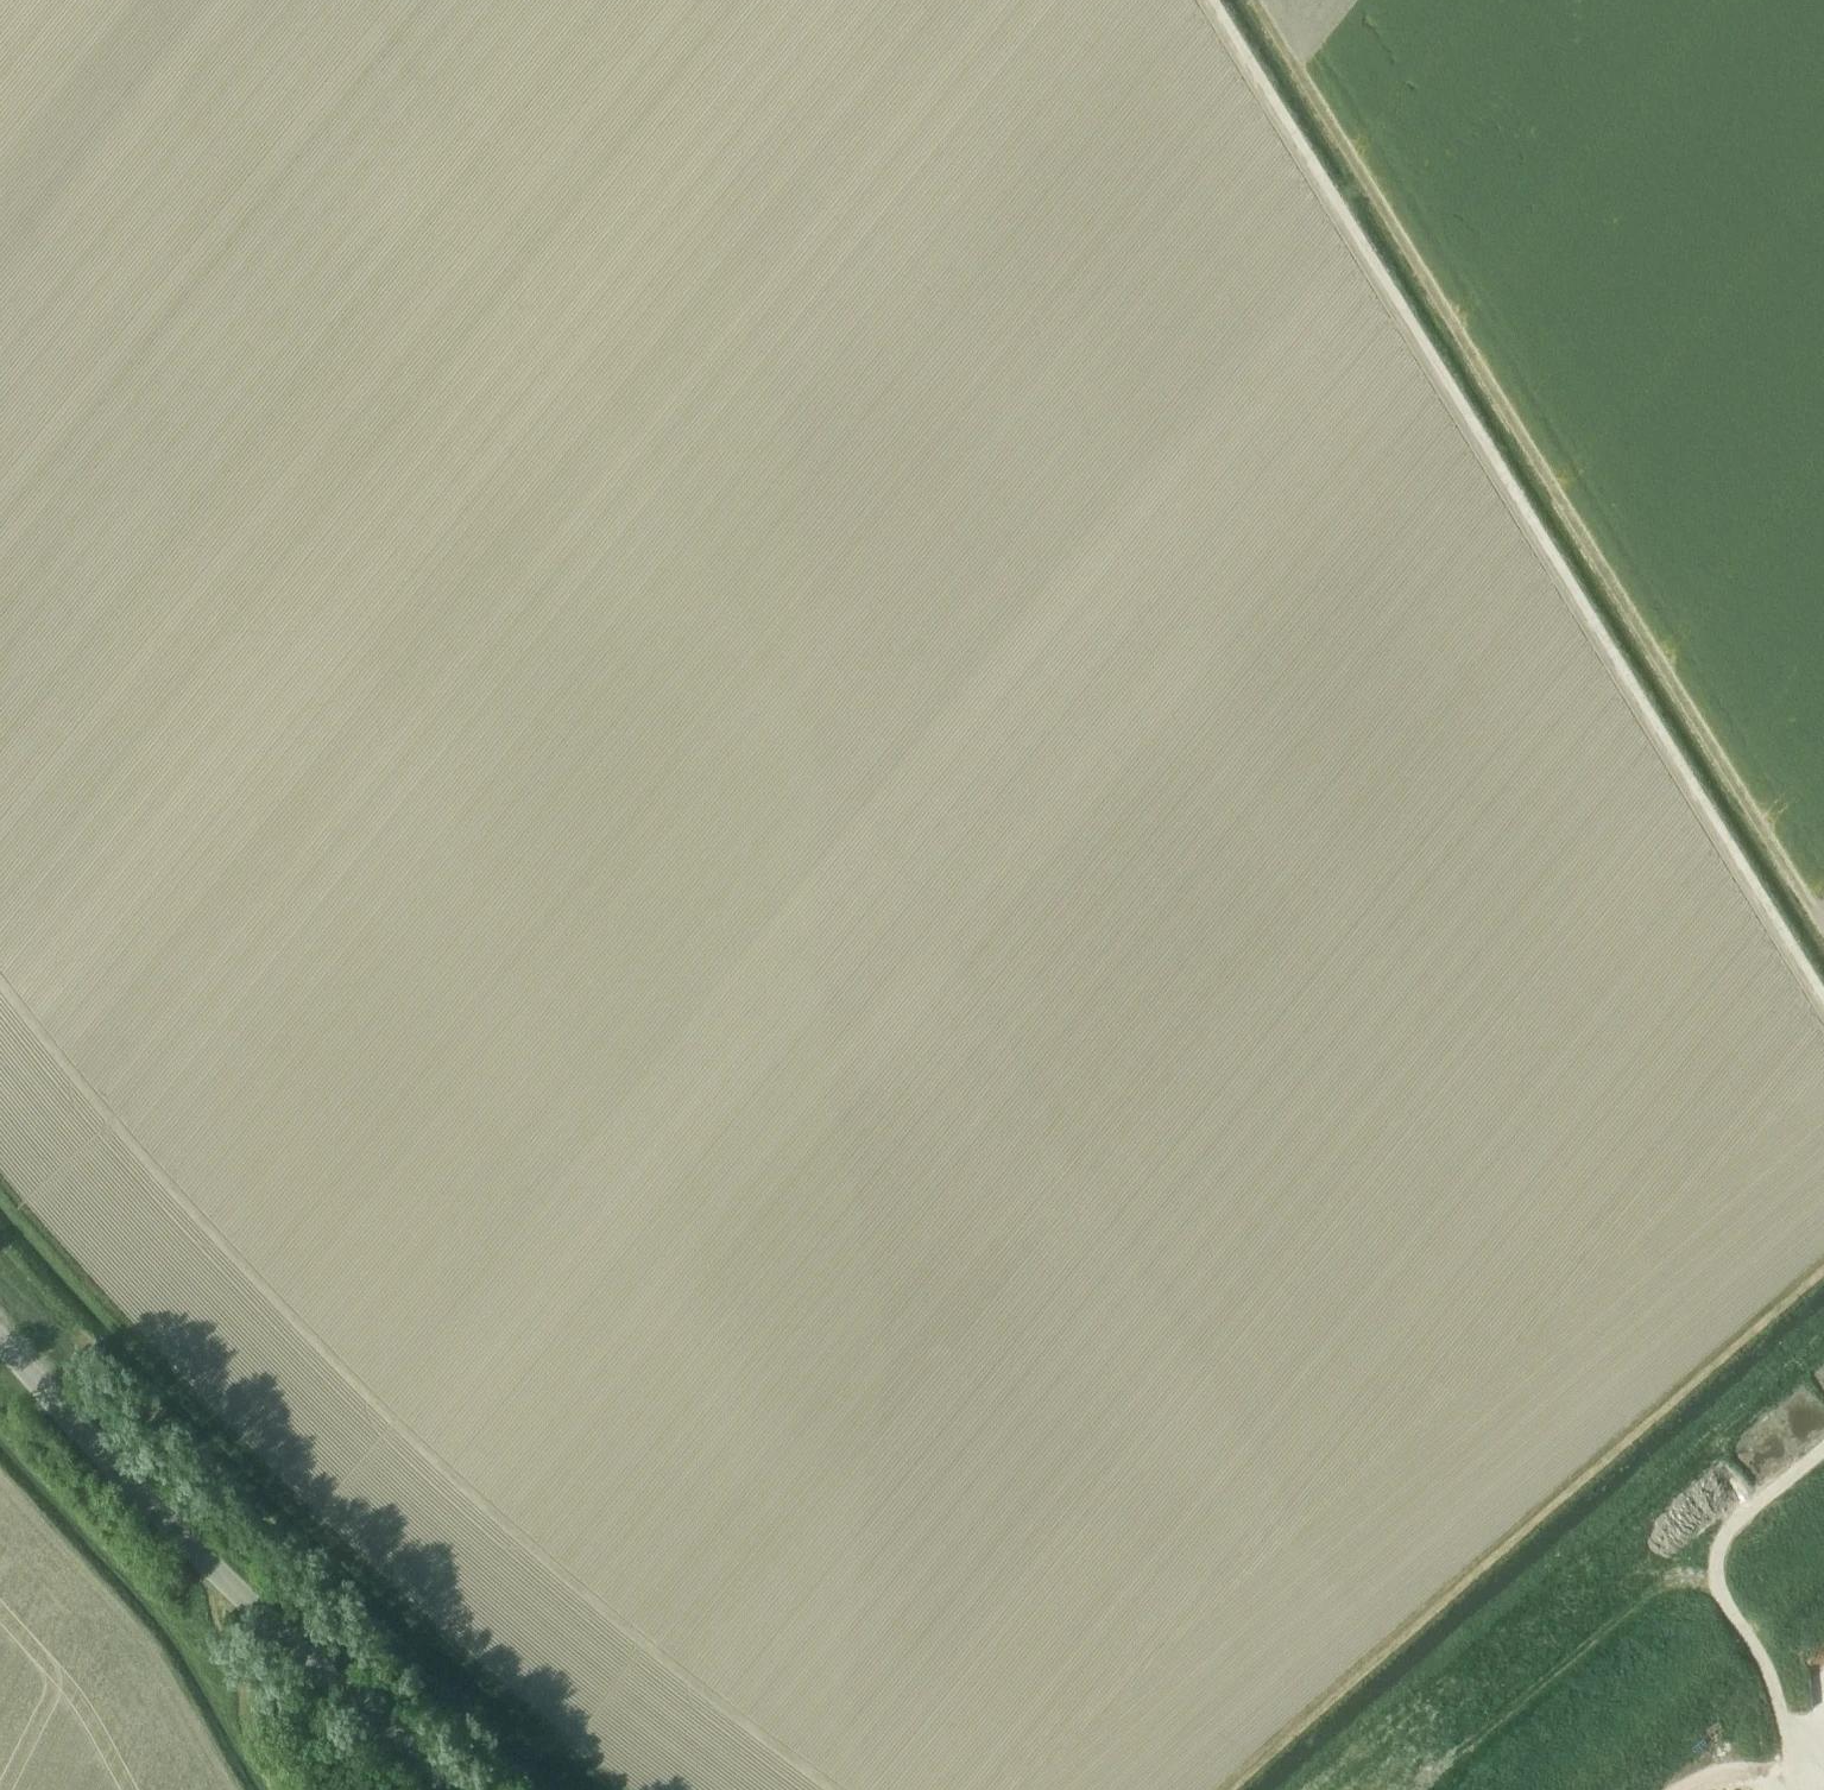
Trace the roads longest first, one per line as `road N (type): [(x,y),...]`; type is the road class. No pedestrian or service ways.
road 1 (unclassified): [(451,1789),(143,1506),(0,1341)]

